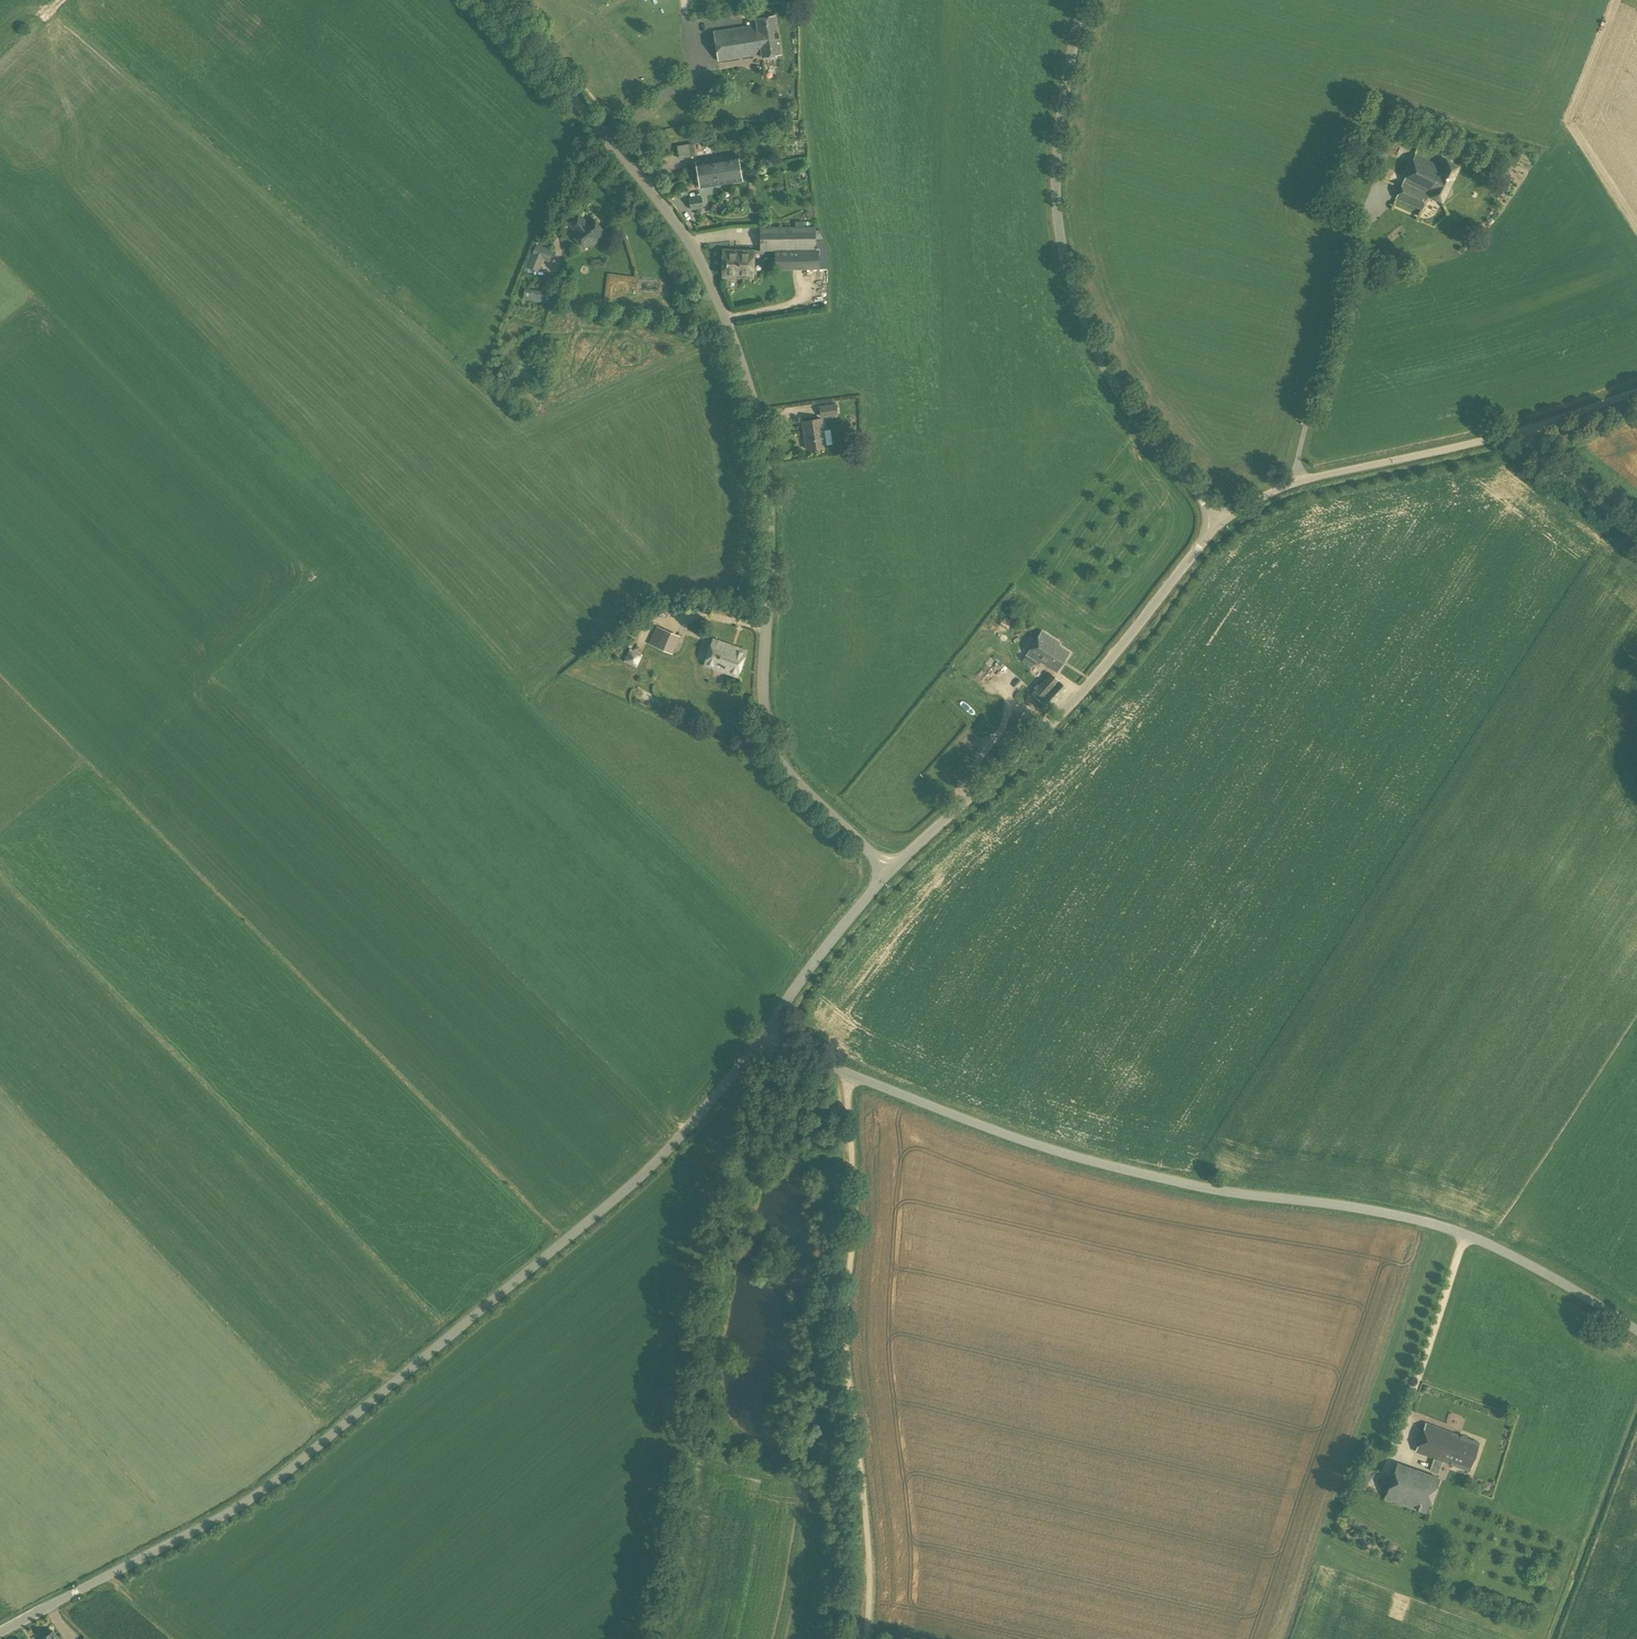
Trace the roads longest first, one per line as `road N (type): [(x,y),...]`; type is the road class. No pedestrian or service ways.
road 1 (tertiary): [(483,0),(691,246),(758,425),(769,497),(768,731),(790,776),(890,871)]
road 2 (tertiary): [(0,1633),(280,1484),(653,1170),(763,1038)]
road 3 (tertiary): [(1636,1332),(1519,1260),(1439,1227),(1106,1169),(960,1121),(763,1038)]
road 4 (unclassified): [(1221,521),(1135,424),(1094,357),(1067,269),(1055,169),(1086,0)]
road 5 (track): [(873,1638),(867,1491),(848,1358),(854,1185),(845,1075)]
road 6 (unclassified): [(890,871),(1088,683),(1221,521)]
road 7 (unclassified): [(1221,521),(1298,481),(1521,430),(1636,390)]
road 8 (tertiary): [(763,1038),(890,871)]
road 9 (track): [(1636,533),(1521,430)]

